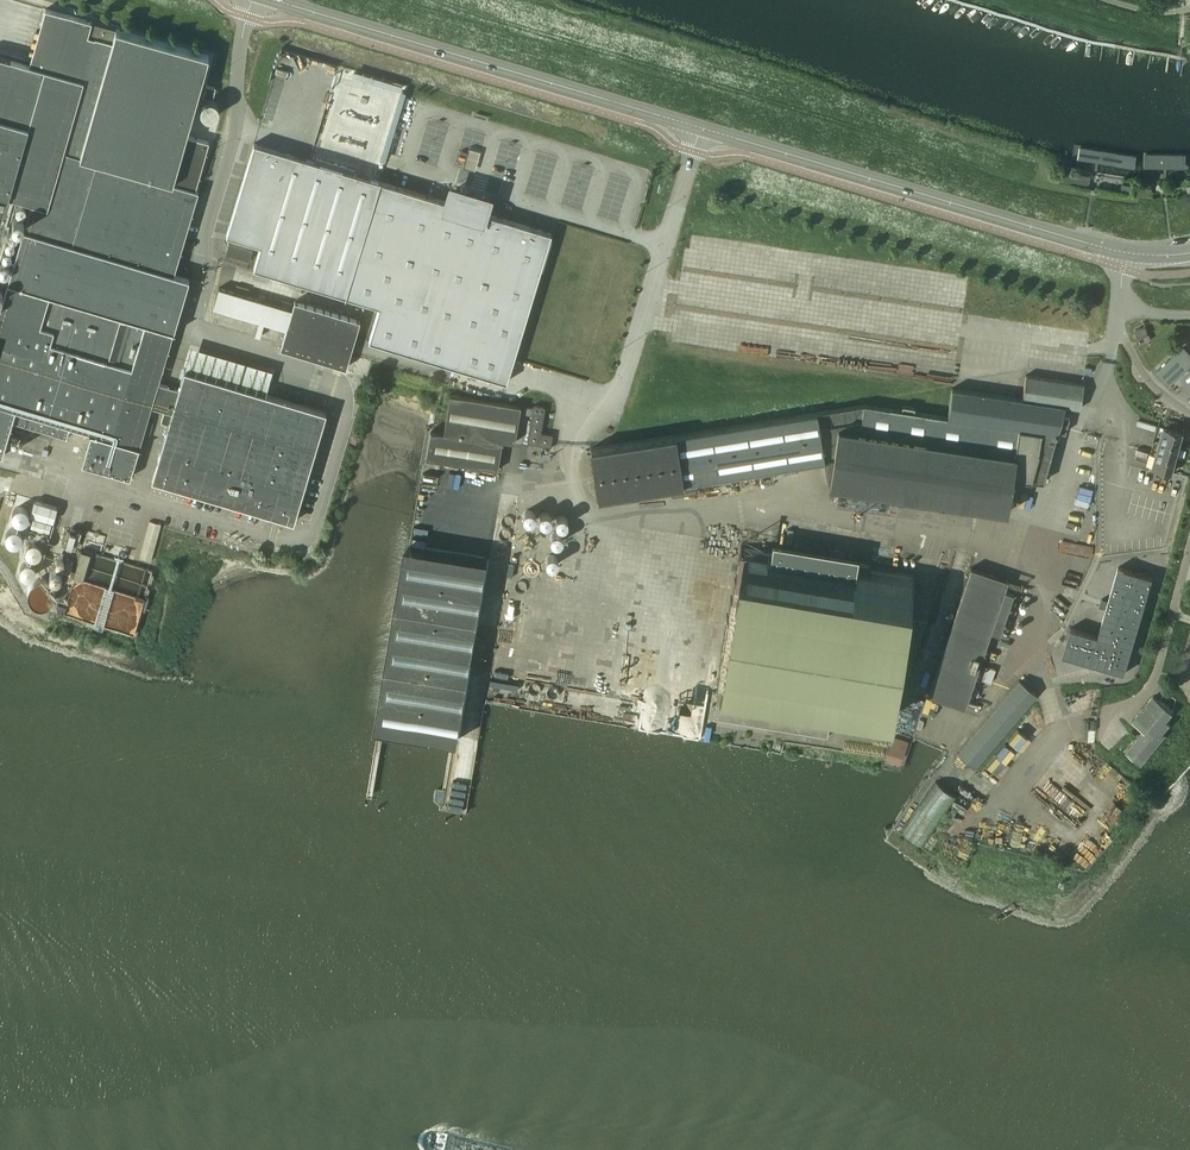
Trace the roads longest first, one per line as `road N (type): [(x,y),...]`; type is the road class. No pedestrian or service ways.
road 1 (tertiary): [(267,0),(698,132)]
road 2 (tertiary): [(698,132),(1122,252)]
road 3 (unclassified): [(203,275),(204,241),(232,152),(249,0)]
road 4 (unclassified): [(618,400),(698,132)]
road 5 (unclassified): [(1189,543),(1155,678),(1135,702),(1103,715)]

